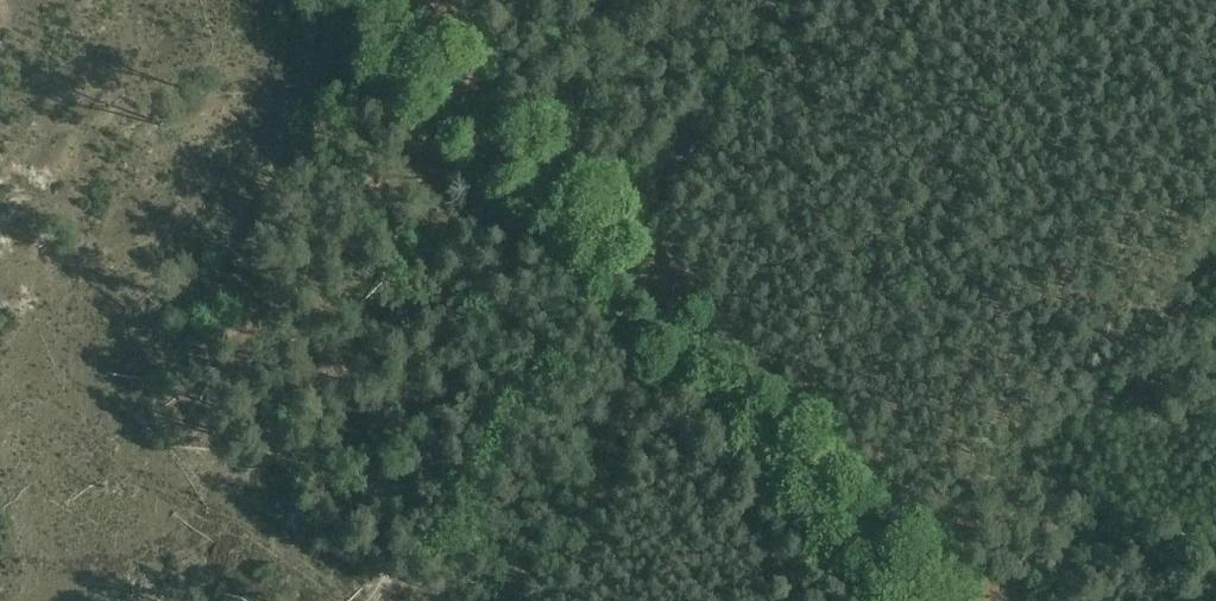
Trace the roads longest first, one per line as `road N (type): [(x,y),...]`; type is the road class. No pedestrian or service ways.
road 1 (track): [(605,255),(916,600)]
road 2 (track): [(605,255),(373,600)]
road 3 (track): [(359,0),(605,255)]
road 4 (track): [(774,0),(605,255)]

